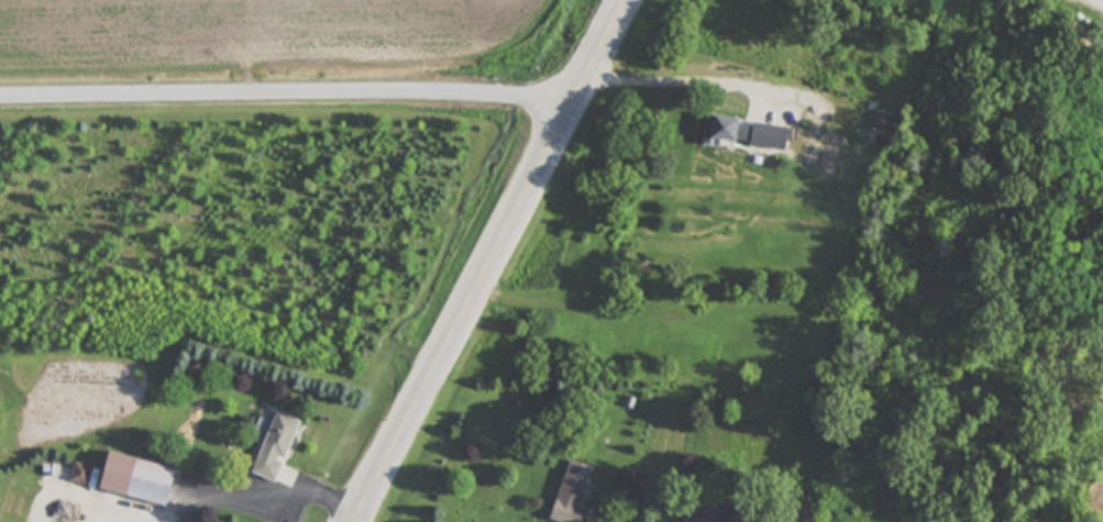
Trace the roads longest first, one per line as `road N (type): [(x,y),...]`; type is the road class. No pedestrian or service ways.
road 1 (primary): [(631,0),(357,521)]
road 2 (residential): [(572,113),(372,102),(0,108)]

